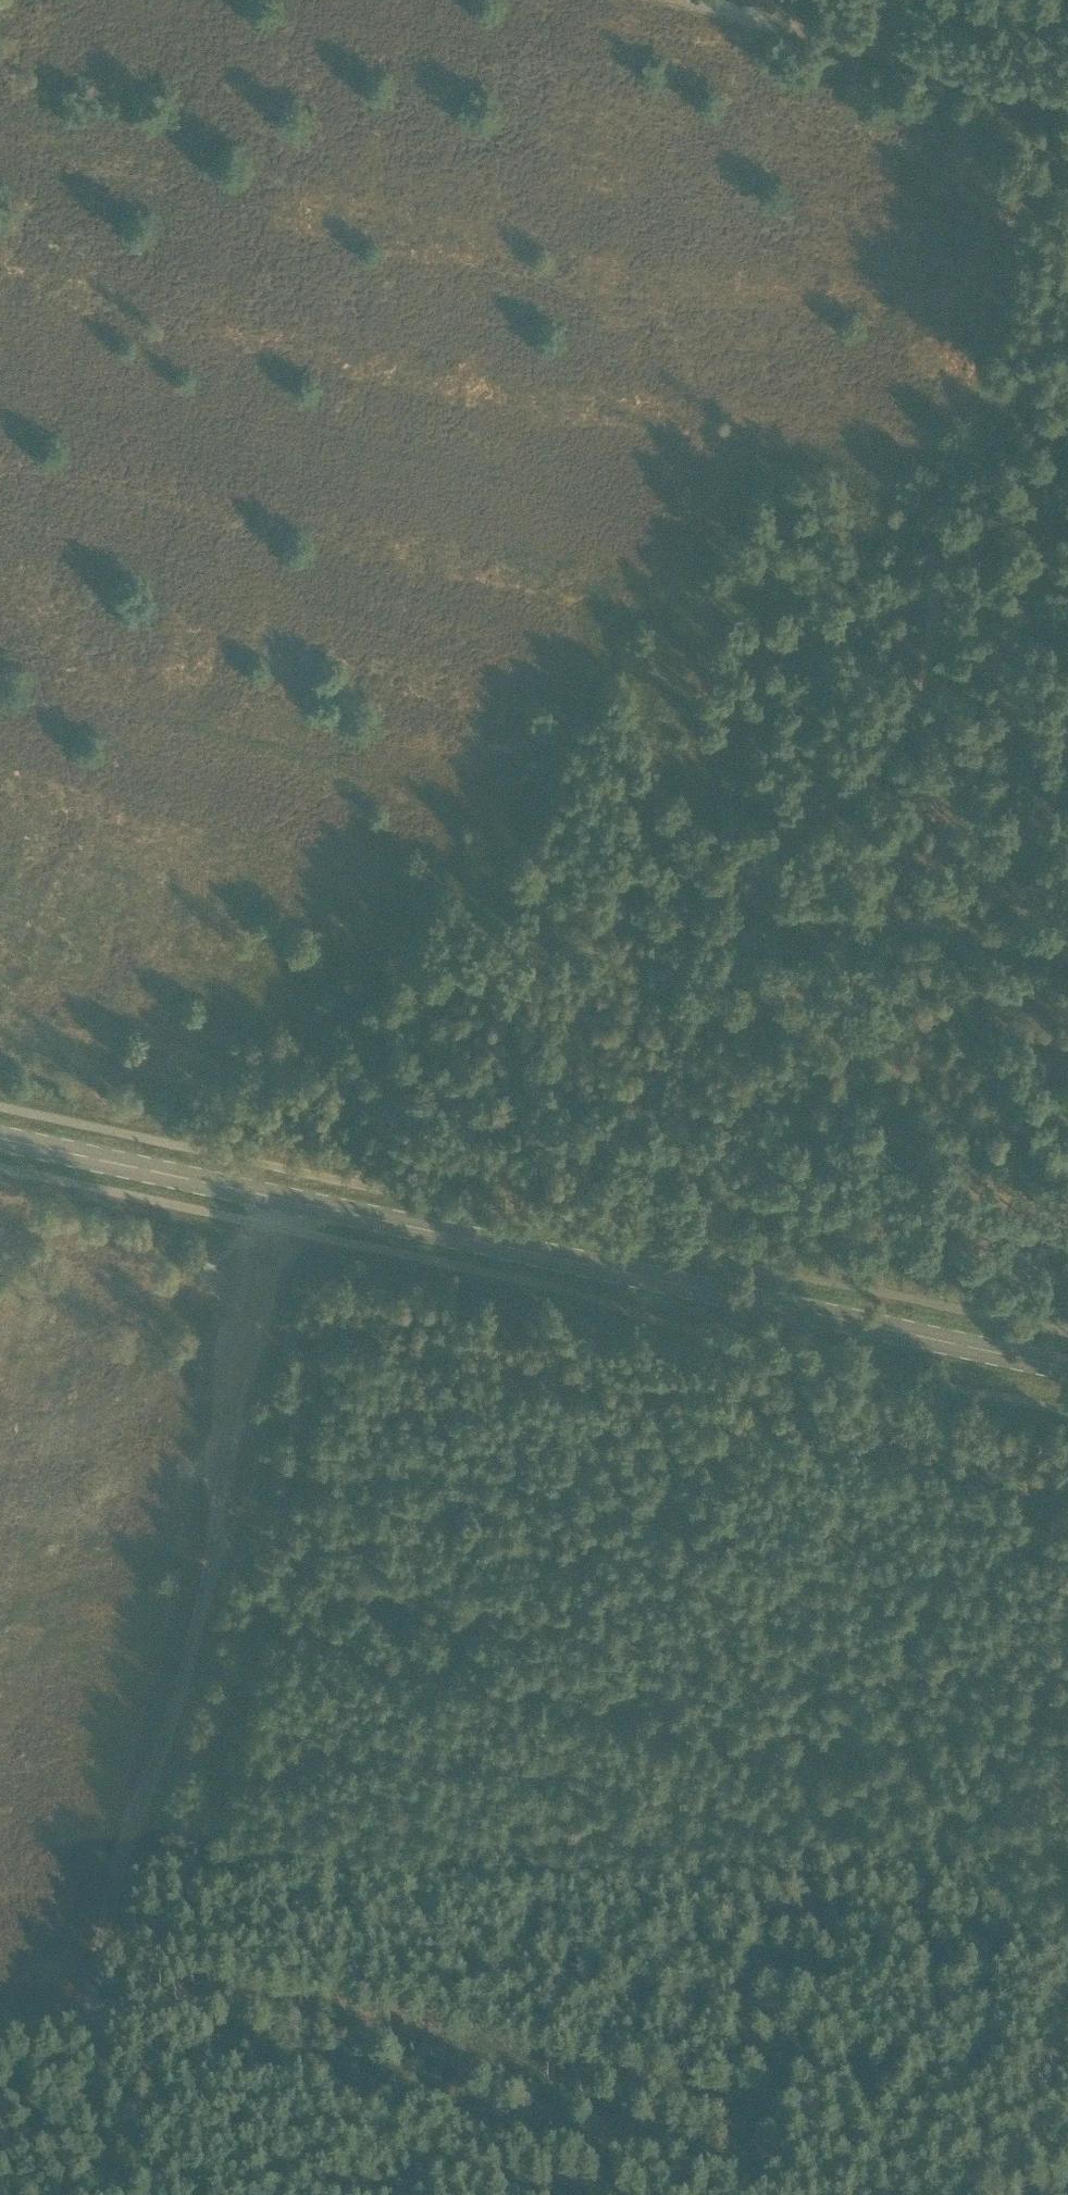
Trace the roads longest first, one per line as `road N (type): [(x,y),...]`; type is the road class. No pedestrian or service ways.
road 1 (secondary): [(1067,1371),(0,1138)]
road 2 (track): [(1067,483),(971,560),(943,676),(751,868),(745,888),(750,897),(858,919),(1067,951)]
road 3 (track): [(725,2179),(89,2016)]
road 4 (track): [(89,2016),(204,1553)]
road 5 (track): [(281,1227),(204,1553)]
road 6 (track): [(868,42),(1067,99)]
road 7 (track): [(89,2016),(125,2194)]
road 8 (track): [(695,0),(868,42)]

